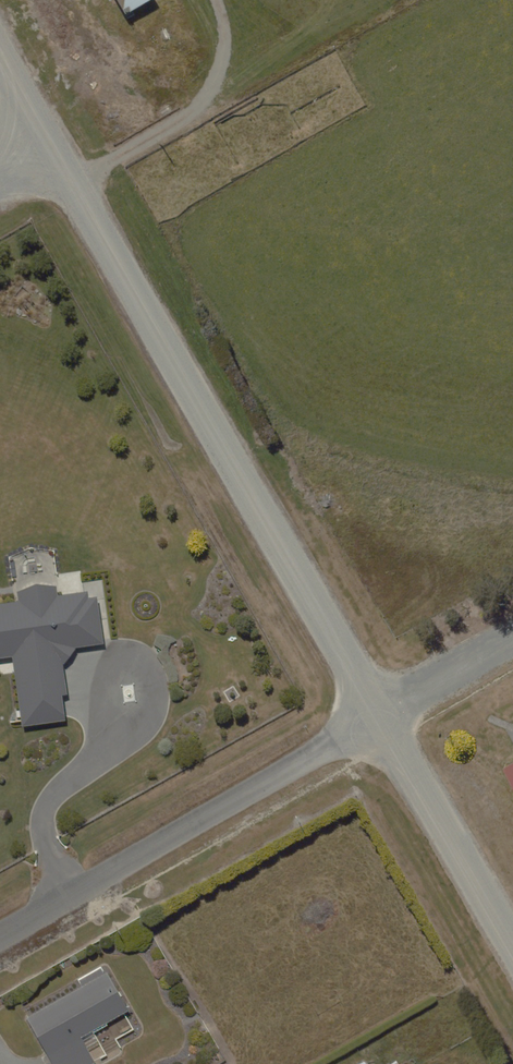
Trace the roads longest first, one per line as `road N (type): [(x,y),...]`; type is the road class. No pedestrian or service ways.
road 1 (residential): [(381,716),(53,149)]
road 2 (residential): [(381,716),(0,933)]
road 3 (residential): [(512,949),(381,716)]

